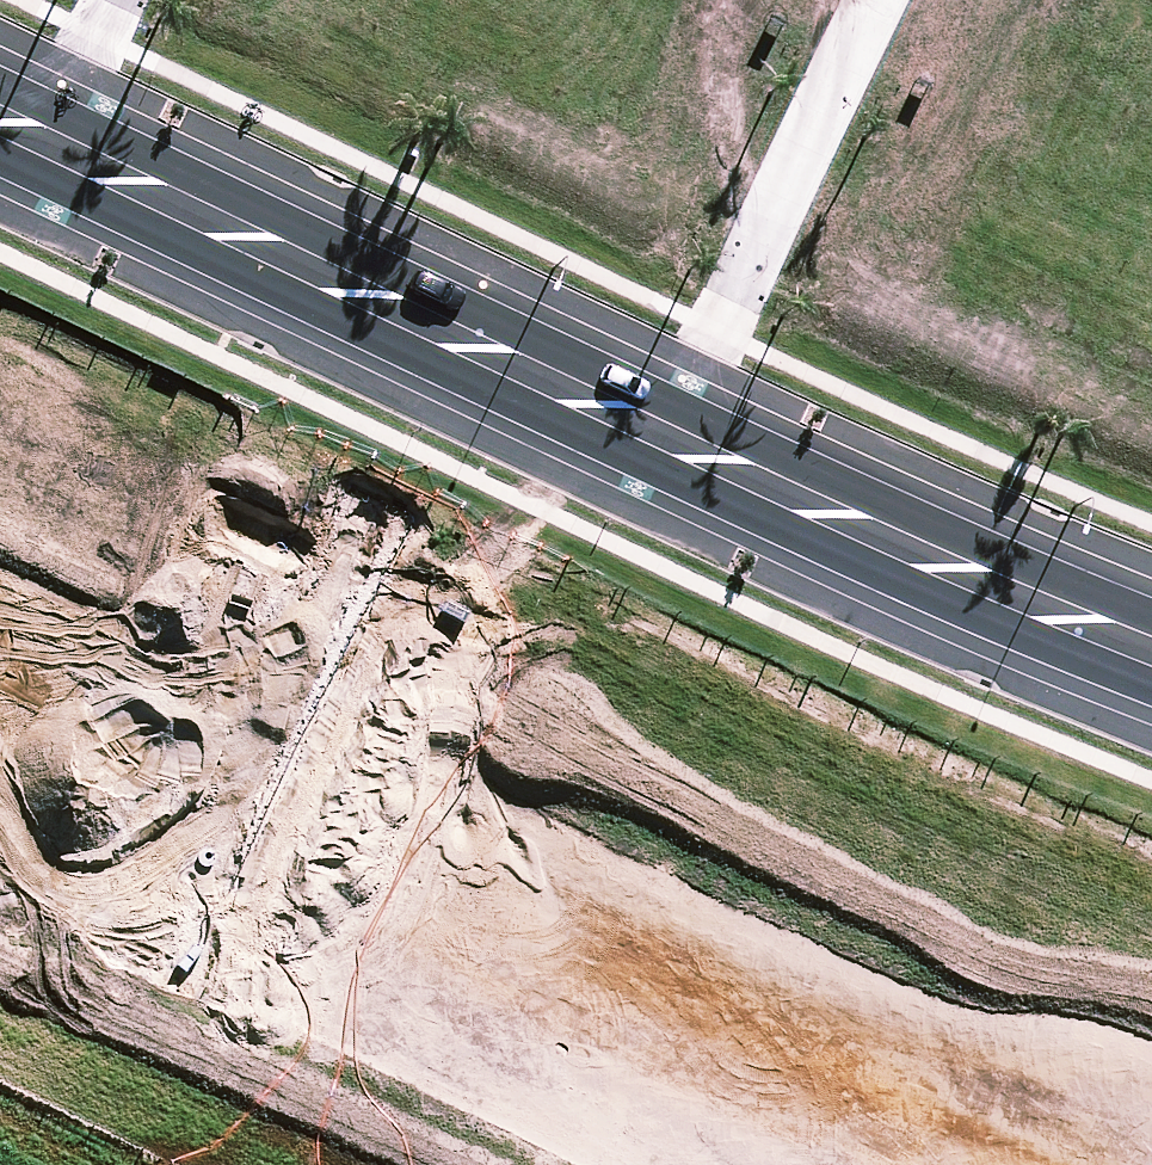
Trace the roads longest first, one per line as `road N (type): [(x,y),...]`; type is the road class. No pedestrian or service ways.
road 1 (residential): [(982,1164),(831,1123),(227,842)]
road 2 (secondary): [(1151,653),(666,440)]
road 3 (residential): [(876,0),(666,440)]
road 4 (secondary): [(402,314),(53,147)]
road 5 (residential): [(323,627),(340,478),(402,314)]
road 6 (residential): [(501,362),(412,528),(323,627)]
road 7 (residential): [(227,842),(0,732)]
road 8 (residential): [(323,627),(227,842)]
road 9 (secondary): [(666,440),(501,362)]
road 10 (residential): [(53,147),(126,0)]

